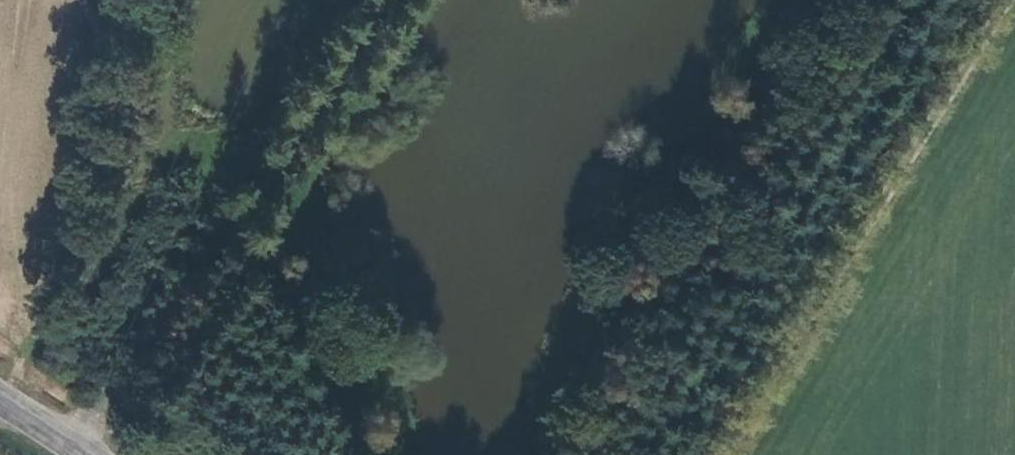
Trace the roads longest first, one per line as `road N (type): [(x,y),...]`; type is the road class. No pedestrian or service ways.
road 1 (track): [(64,445),(374,0)]
road 2 (track): [(723,454),(1003,0)]
road 3 (track): [(669,454),(948,0)]

